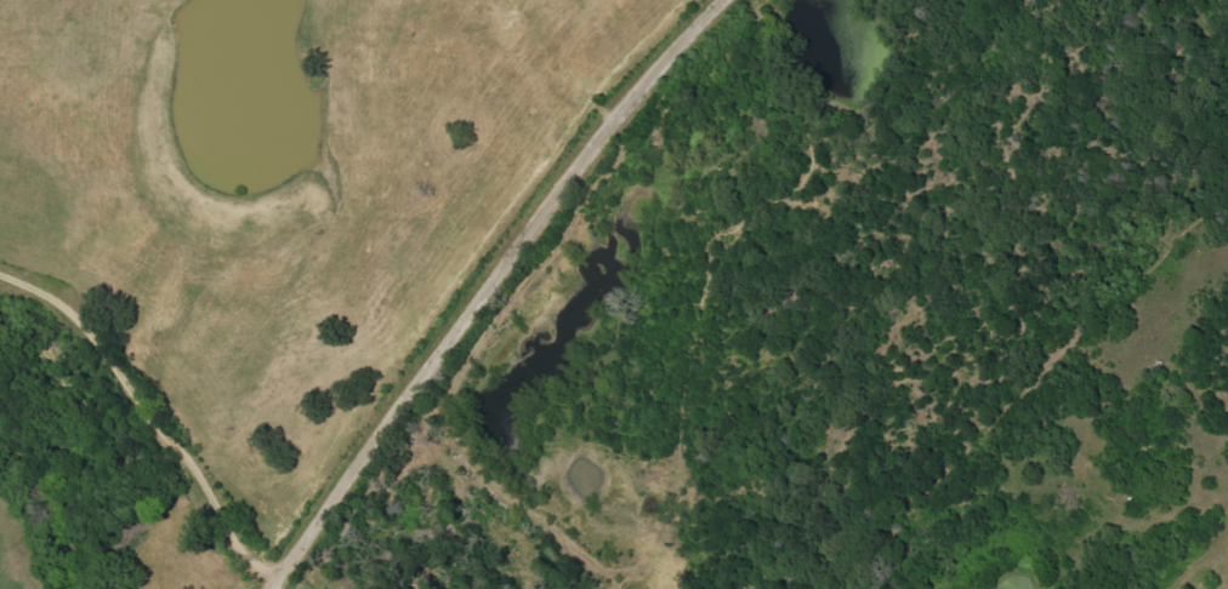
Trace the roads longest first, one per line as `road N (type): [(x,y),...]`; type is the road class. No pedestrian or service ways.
road 1 (residential): [(292,588),(324,527),(587,131),(599,82),(702,0)]

